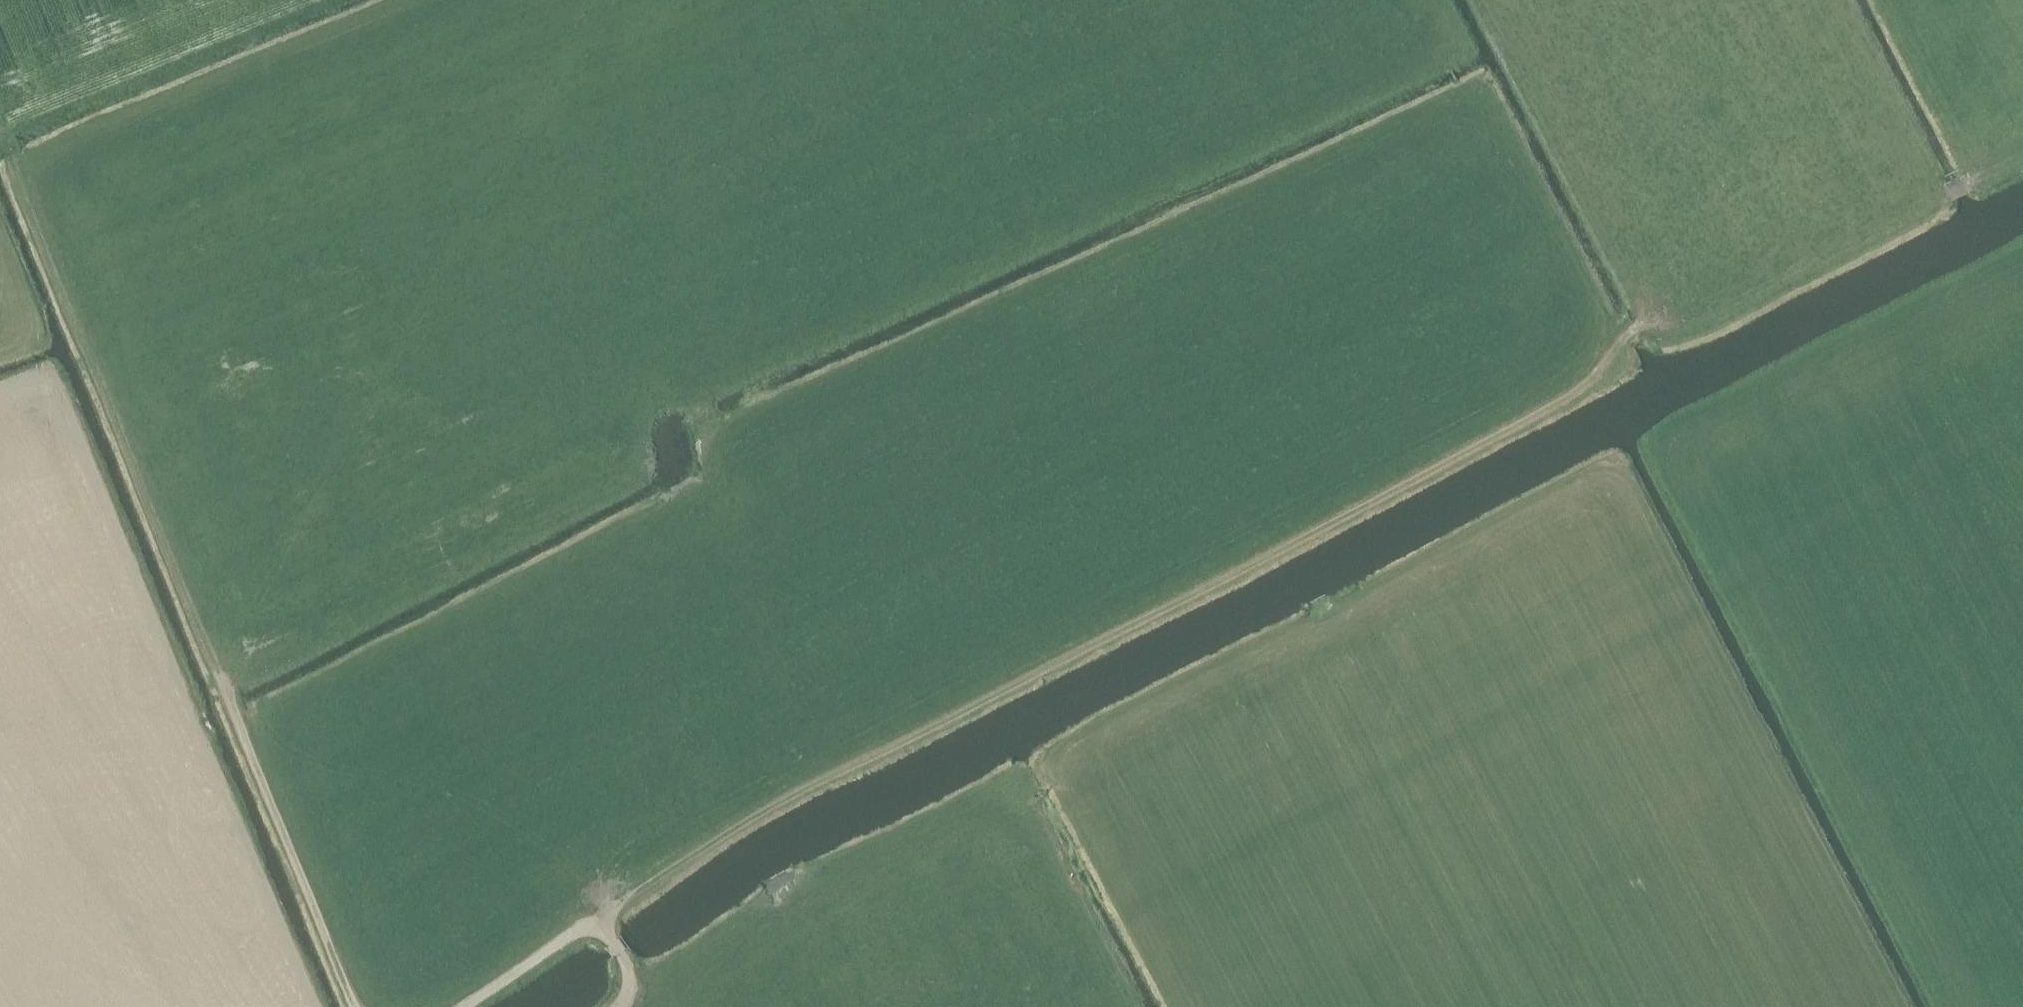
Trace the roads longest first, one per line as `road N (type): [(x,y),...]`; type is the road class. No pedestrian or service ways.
road 1 (track): [(0,138),(357,1006)]
road 2 (track): [(462,1006),(592,926),(611,940)]

